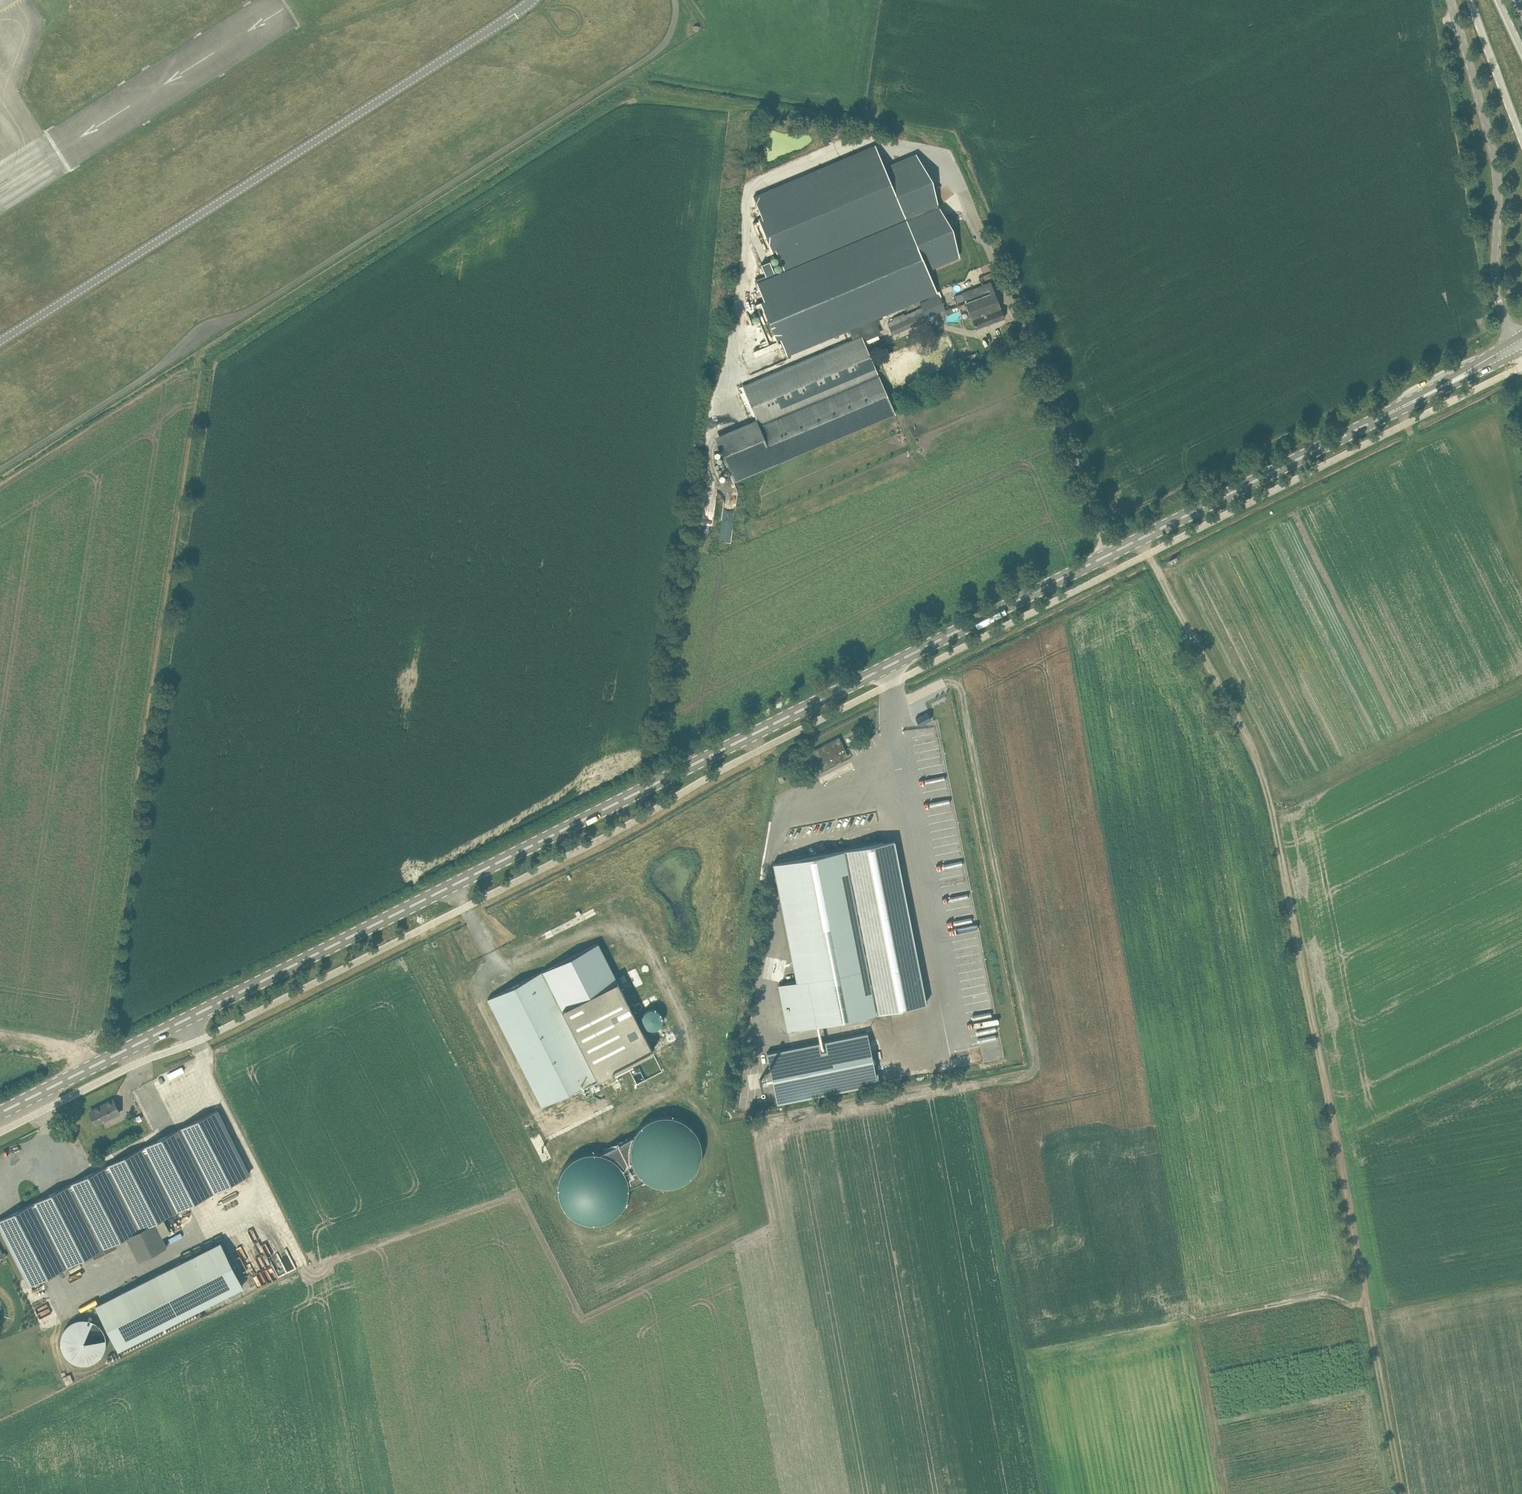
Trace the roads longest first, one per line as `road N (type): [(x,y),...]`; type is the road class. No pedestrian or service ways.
road 1 (primary): [(0,1114),(1457,379)]
road 2 (track): [(1398,1493),(1269,798),(1140,539)]
road 3 (track): [(1053,1493),(976,1085),(1036,1074),(1038,1067),(963,683),(902,702)]
road 4 (track): [(642,87),(918,130),(944,142),(968,198)]
road 5 (unclassified): [(1514,339),(1494,283),(1492,142),(1451,0)]
road 6 (primary): [(1470,0),(1521,141)]

